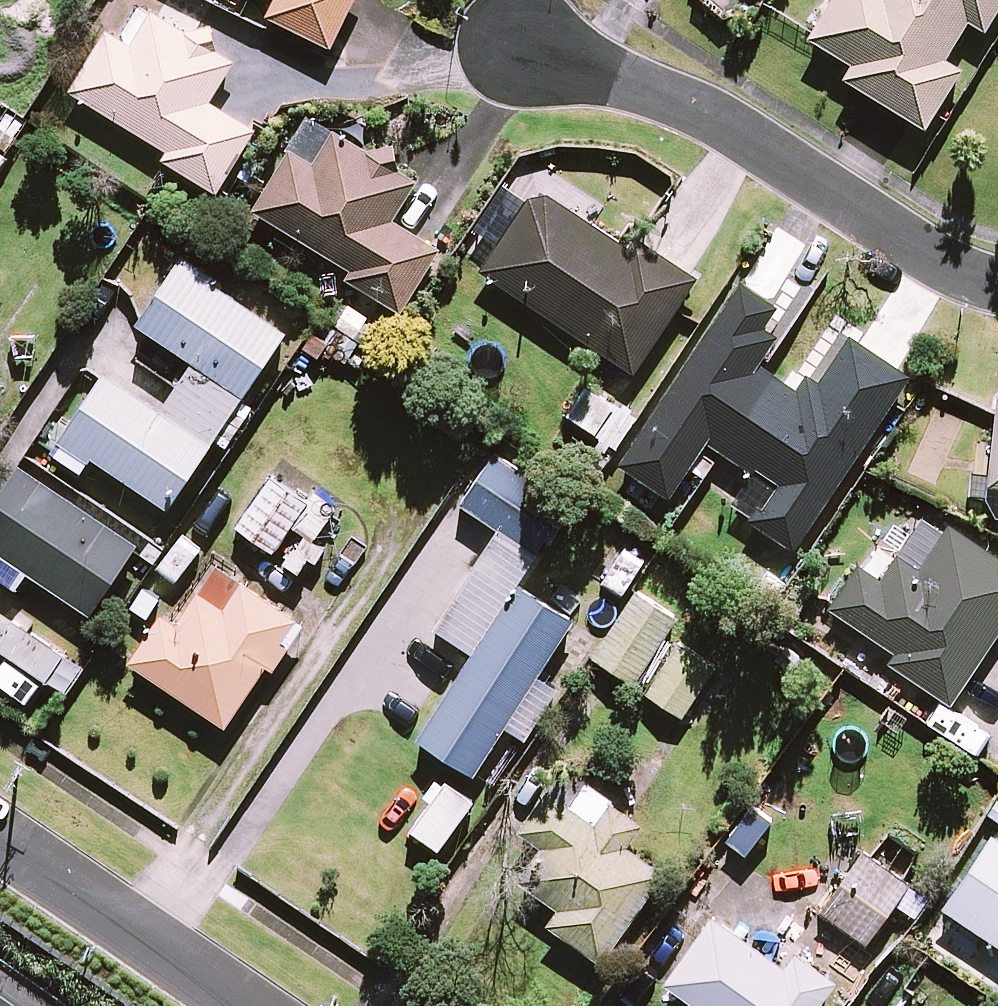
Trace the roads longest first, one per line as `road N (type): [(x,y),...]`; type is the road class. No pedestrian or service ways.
road 1 (residential): [(532,48),(726,122),(941,262),(997,285)]
road 2 (residential): [(240,1005),(0,842)]

